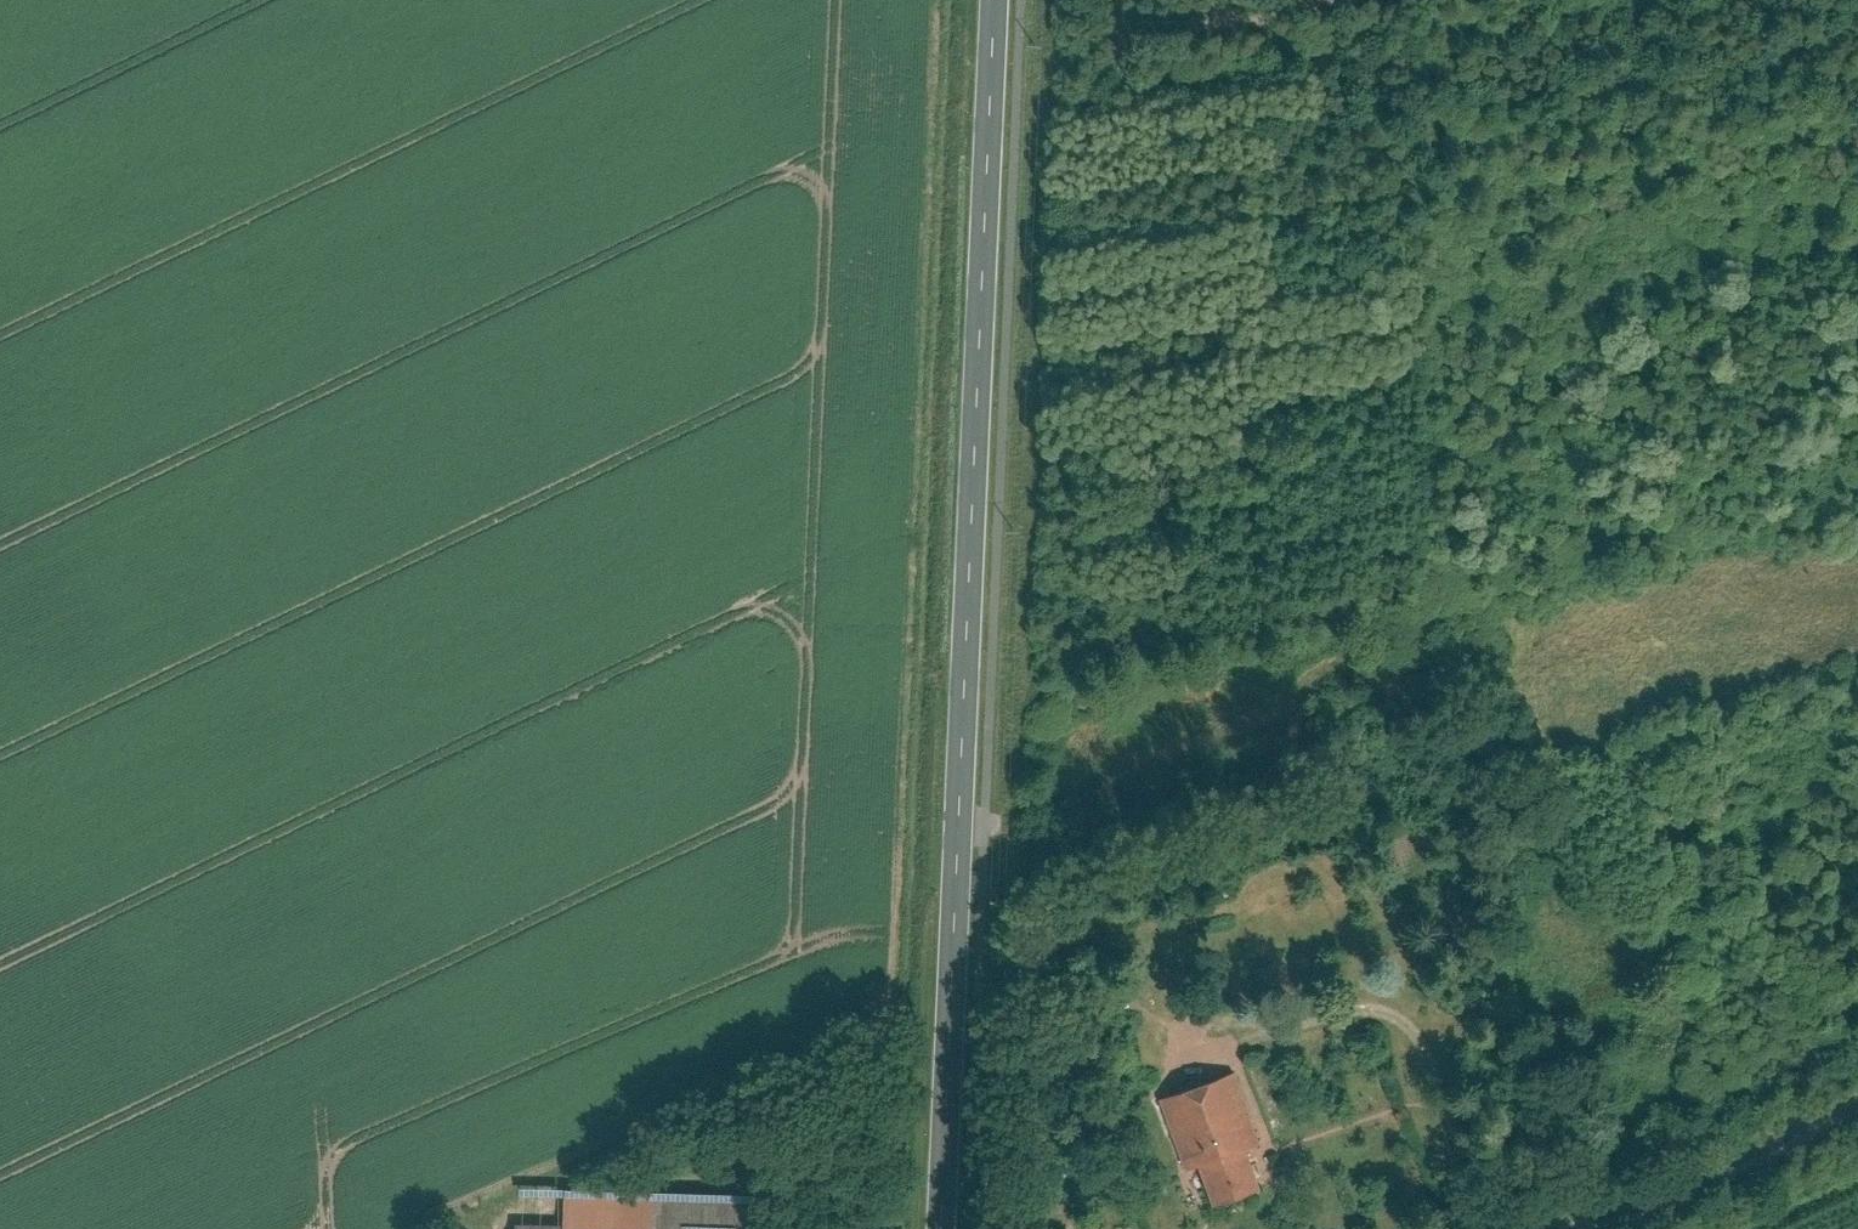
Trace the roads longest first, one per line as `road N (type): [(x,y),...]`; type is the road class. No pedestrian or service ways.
road 1 (tertiary): [(937,1228),(991,0)]
road 2 (residential): [(1585,1228),(1857,1101)]

